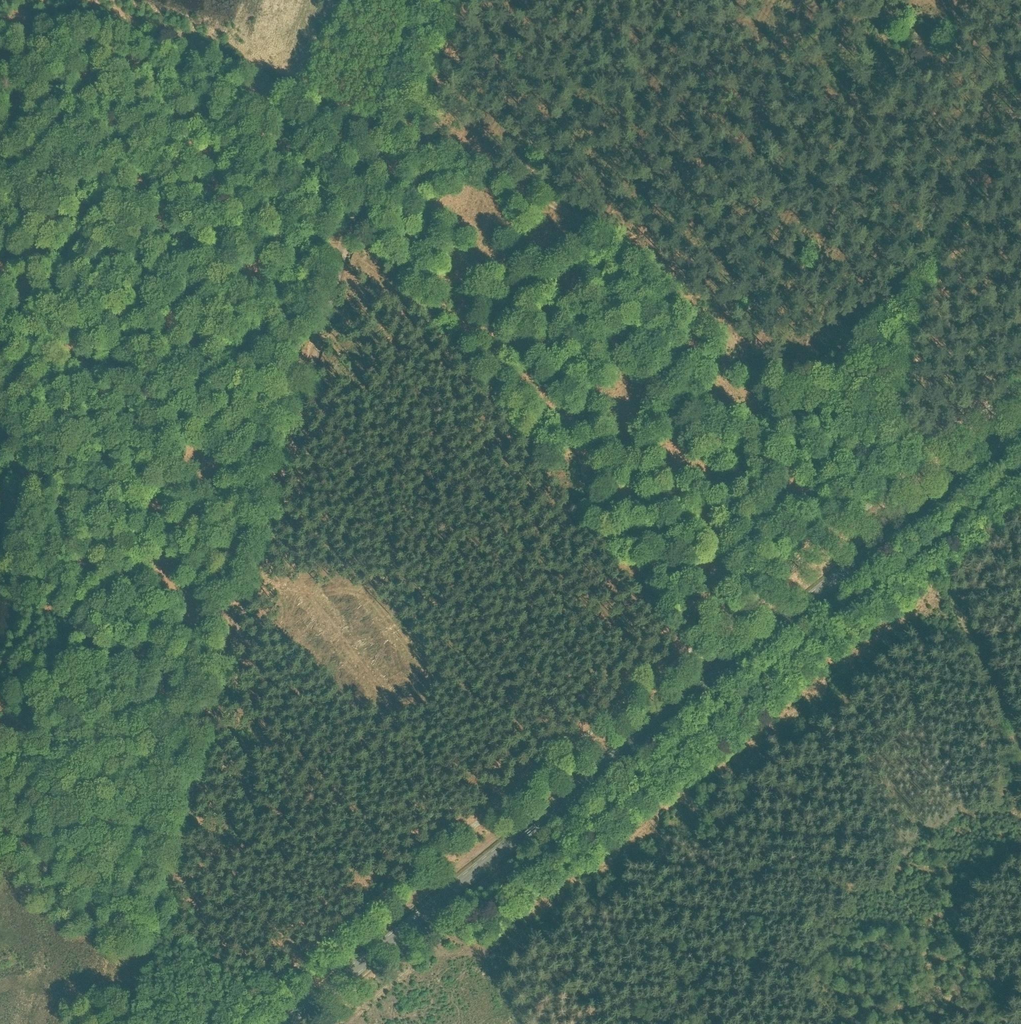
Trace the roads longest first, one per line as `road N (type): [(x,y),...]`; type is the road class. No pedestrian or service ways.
road 1 (track): [(417,0),(129,1023)]
road 2 (primary): [(289,1023),(1020,430)]
road 3 (track): [(1020,103),(933,273),(865,359),(830,376),(770,380),(555,205),(381,124)]
road 4 (track): [(460,935),(927,553)]
road 5 (track): [(515,1023),(460,935),(347,1023)]
road 6 (track): [(1020,752),(927,553)]
road 7 (track): [(1020,477),(927,553)]

